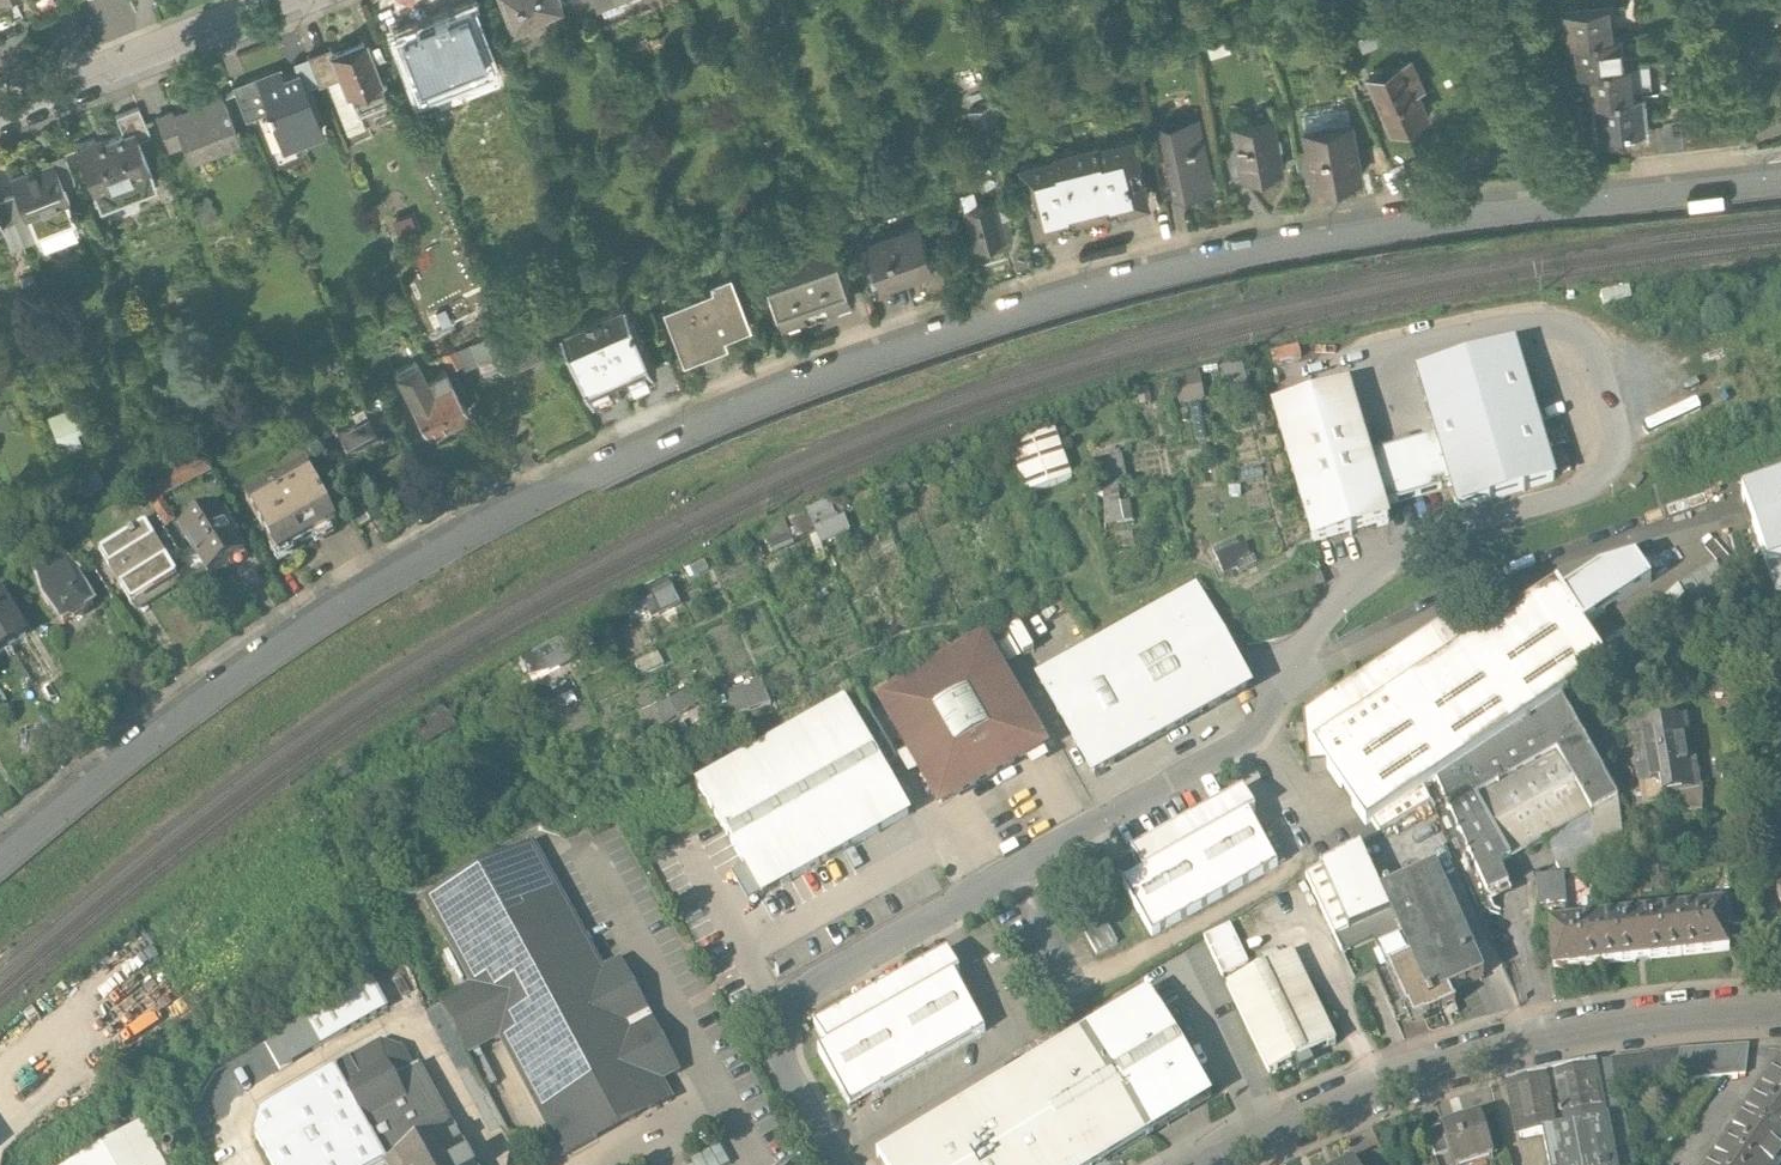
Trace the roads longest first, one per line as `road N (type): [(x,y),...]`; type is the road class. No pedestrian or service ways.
road 1 (residential): [(1780,177),(1308,238),(945,331),(774,392),(600,469),(355,603),(145,743),(0,868)]
road 2 (unclassified): [(834,1164),(778,1050),(779,1025),(793,998),(1252,733),(1303,642),(1351,585),(1434,538),(1586,493),(1619,457),(1595,356),(1580,337),(1558,328),(1527,325),(1296,373)]
road 3 (unclassified): [(1215,1164),(1333,1104),(1423,1070),(1557,1036),(1780,1015)]
road 4 (residential): [(263,0),(0,109)]

